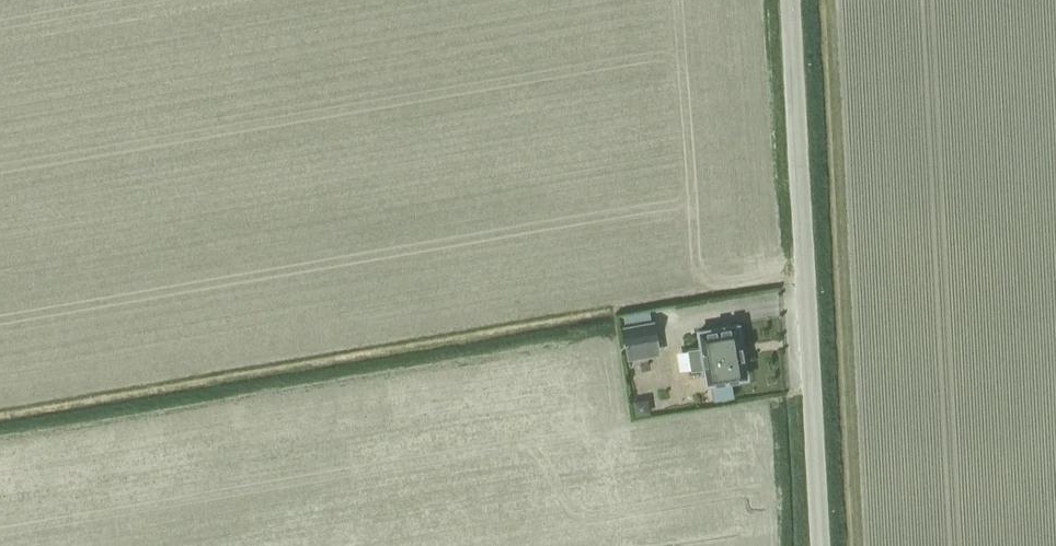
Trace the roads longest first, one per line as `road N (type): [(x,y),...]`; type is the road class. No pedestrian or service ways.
road 1 (unclassified): [(817,545),(789,0)]

